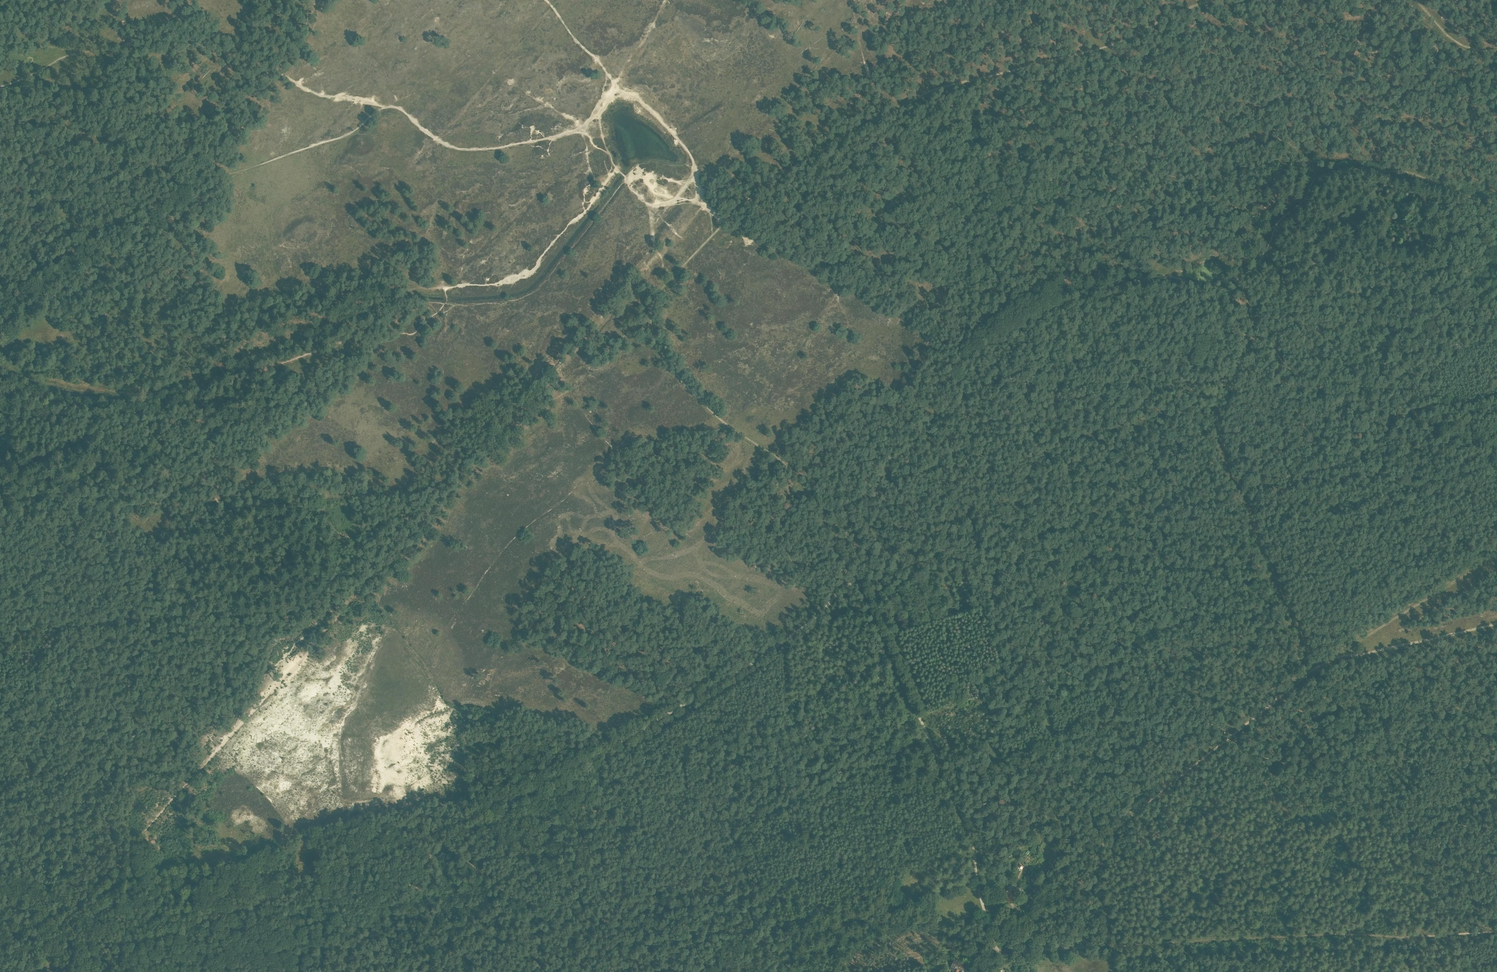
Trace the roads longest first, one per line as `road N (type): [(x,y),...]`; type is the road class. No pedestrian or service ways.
road 1 (track): [(45,937),(159,936),(432,832),(667,714),(806,623),(844,583)]
road 2 (track): [(1109,947),(1103,858),(1110,832),(1131,814),(1337,658),(1496,623)]
road 3 (track): [(724,222),(766,184),(931,91),(1095,51),(1209,0)]
road 4 (track): [(844,583),(864,588),(971,834),(995,948),(1117,945)]
road 5 (track): [(846,541),(802,480),(691,392),(656,340),(653,300),(724,222)]
road 6 (track): [(1238,279),(1258,264),(1278,222),(1314,180),(1336,171),(1404,171),(1496,205)]
road 7 (track): [(975,352),(987,335),(1053,292),(1238,279)]
road 8 (track): [(846,541),(852,515),(927,431),(975,352)]
road 9 (track): [(1337,658),(1496,556)]

